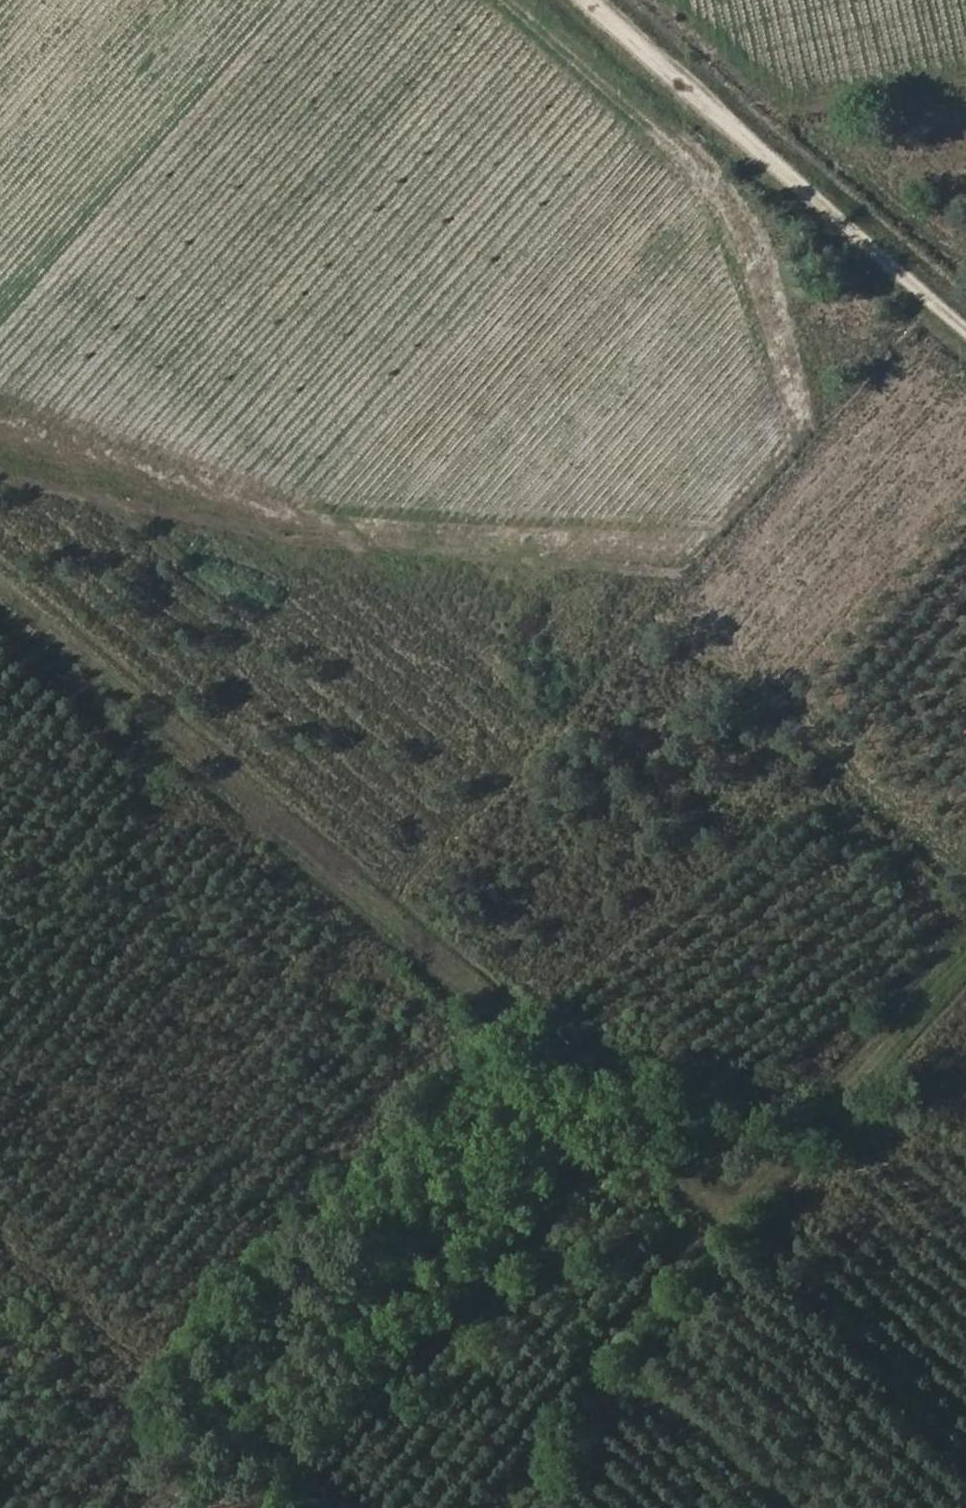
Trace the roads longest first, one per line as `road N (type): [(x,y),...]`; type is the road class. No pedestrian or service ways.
road 1 (track): [(565,0),(965,346)]

